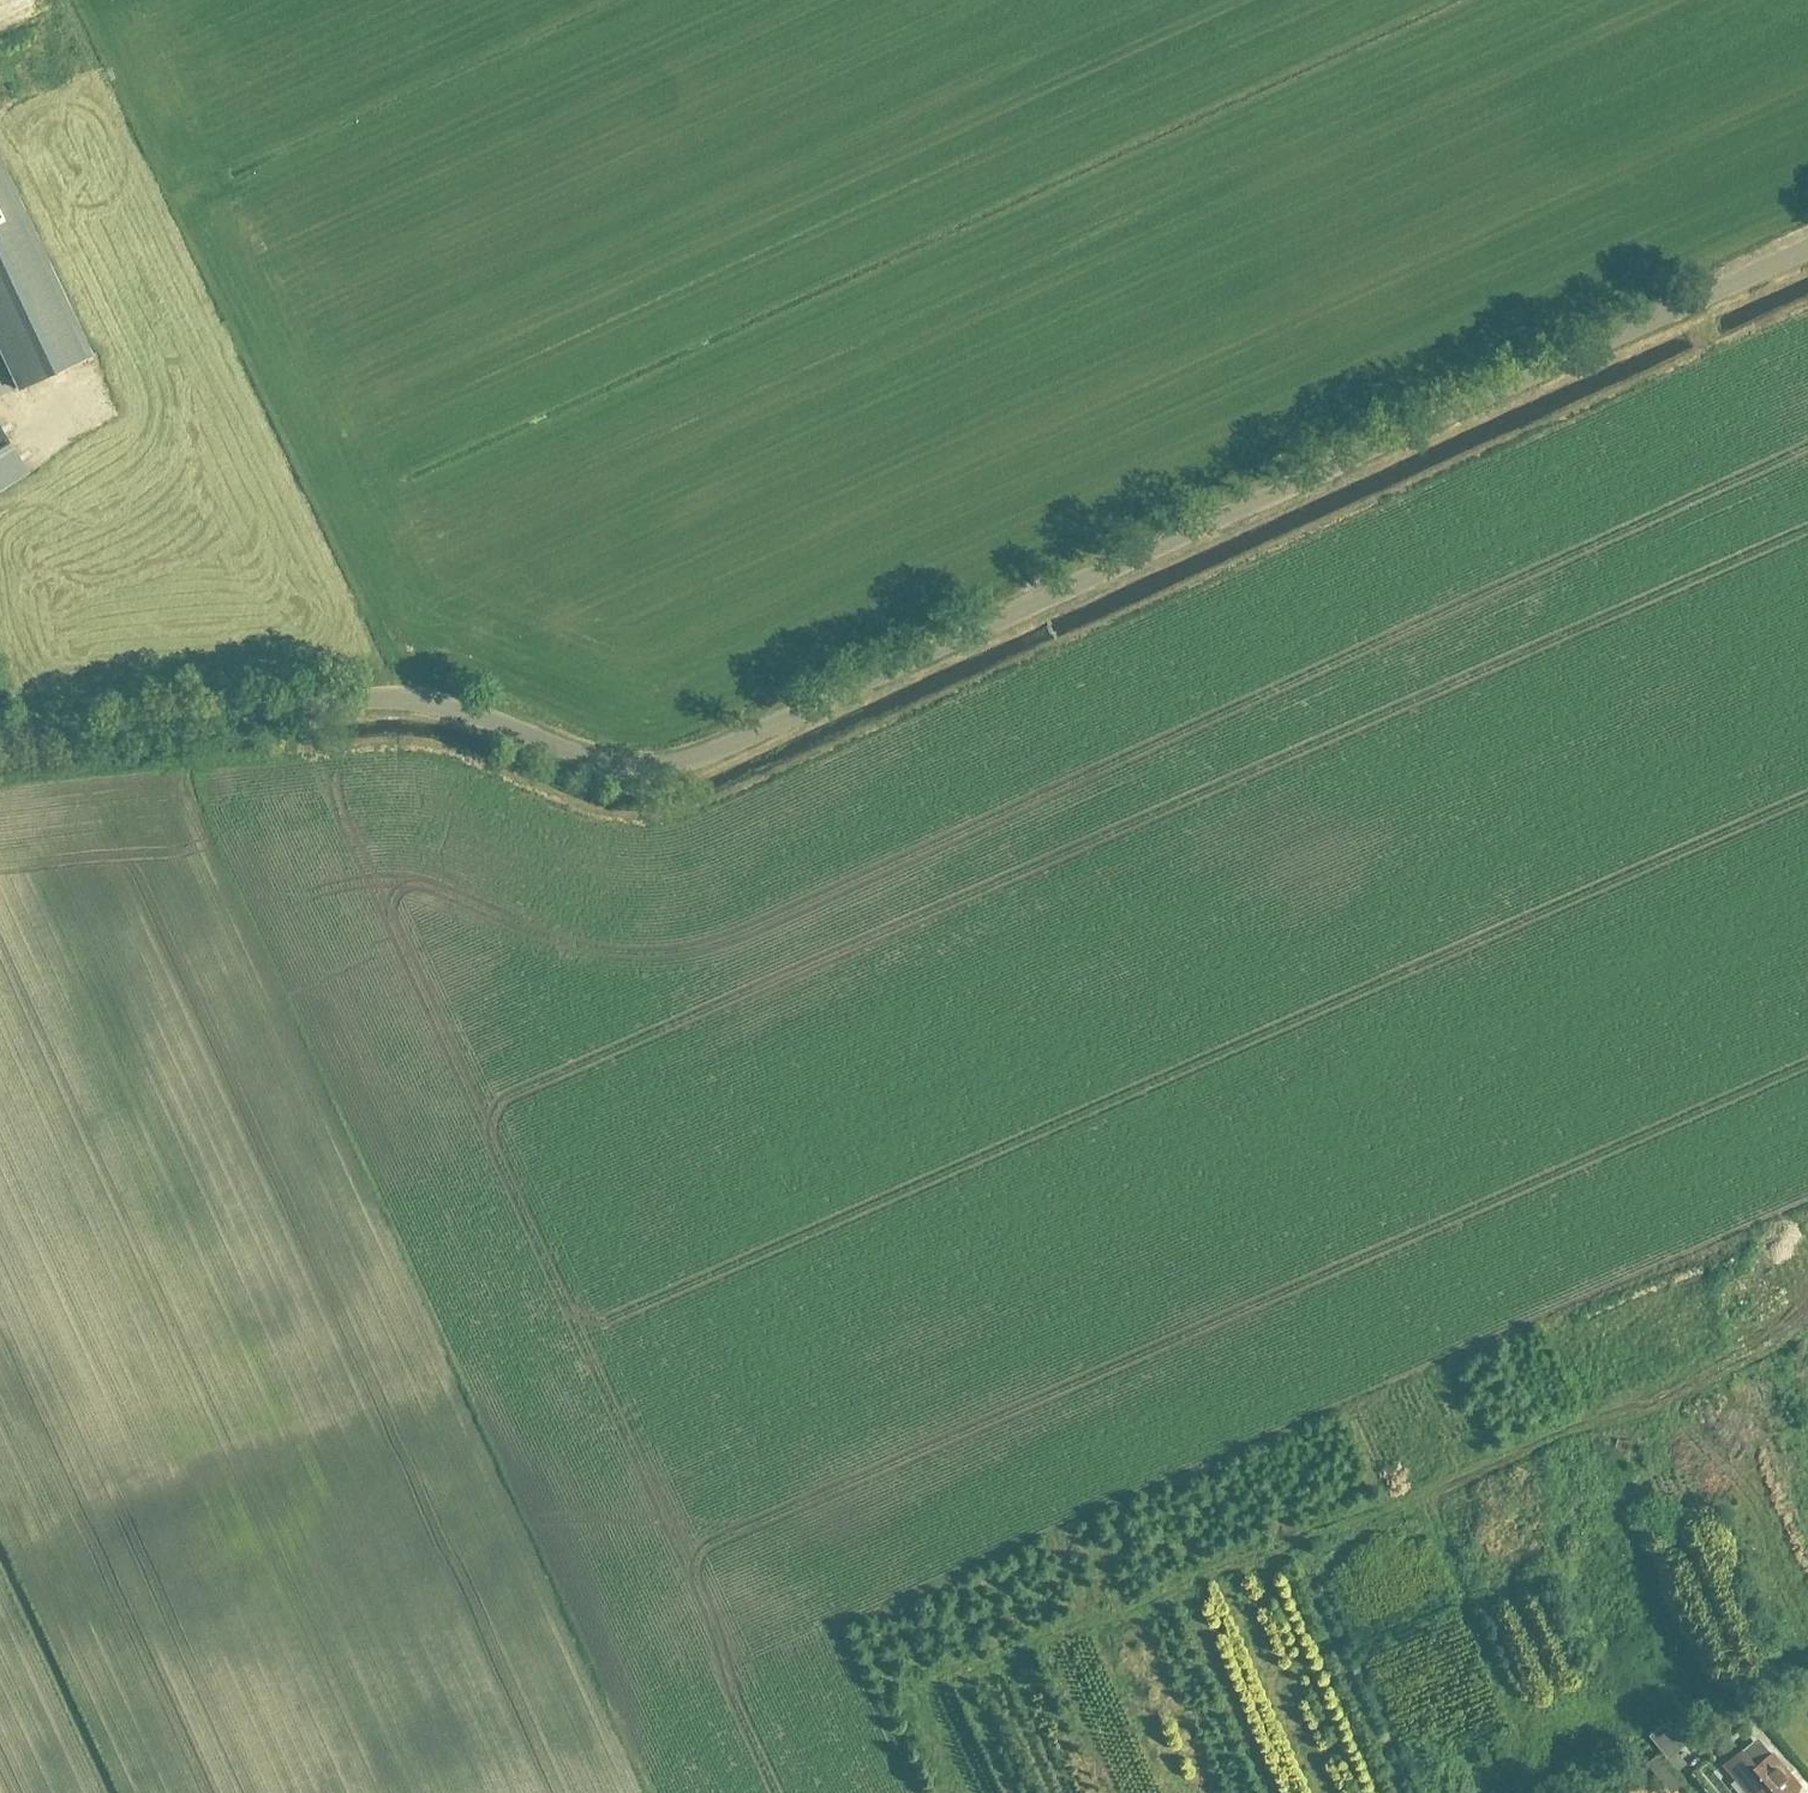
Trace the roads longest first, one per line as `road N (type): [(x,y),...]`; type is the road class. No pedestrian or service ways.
road 1 (unclassified): [(0,757),(384,711),(472,720),(564,762),(616,777),(658,776),(1807,250)]

